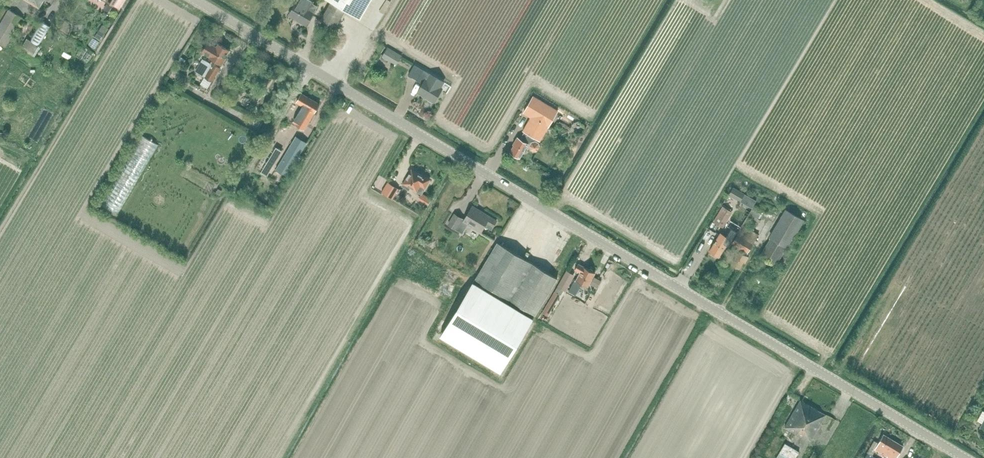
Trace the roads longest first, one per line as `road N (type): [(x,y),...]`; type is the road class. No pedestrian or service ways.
road 1 (unclassified): [(966,457),(194,0)]

